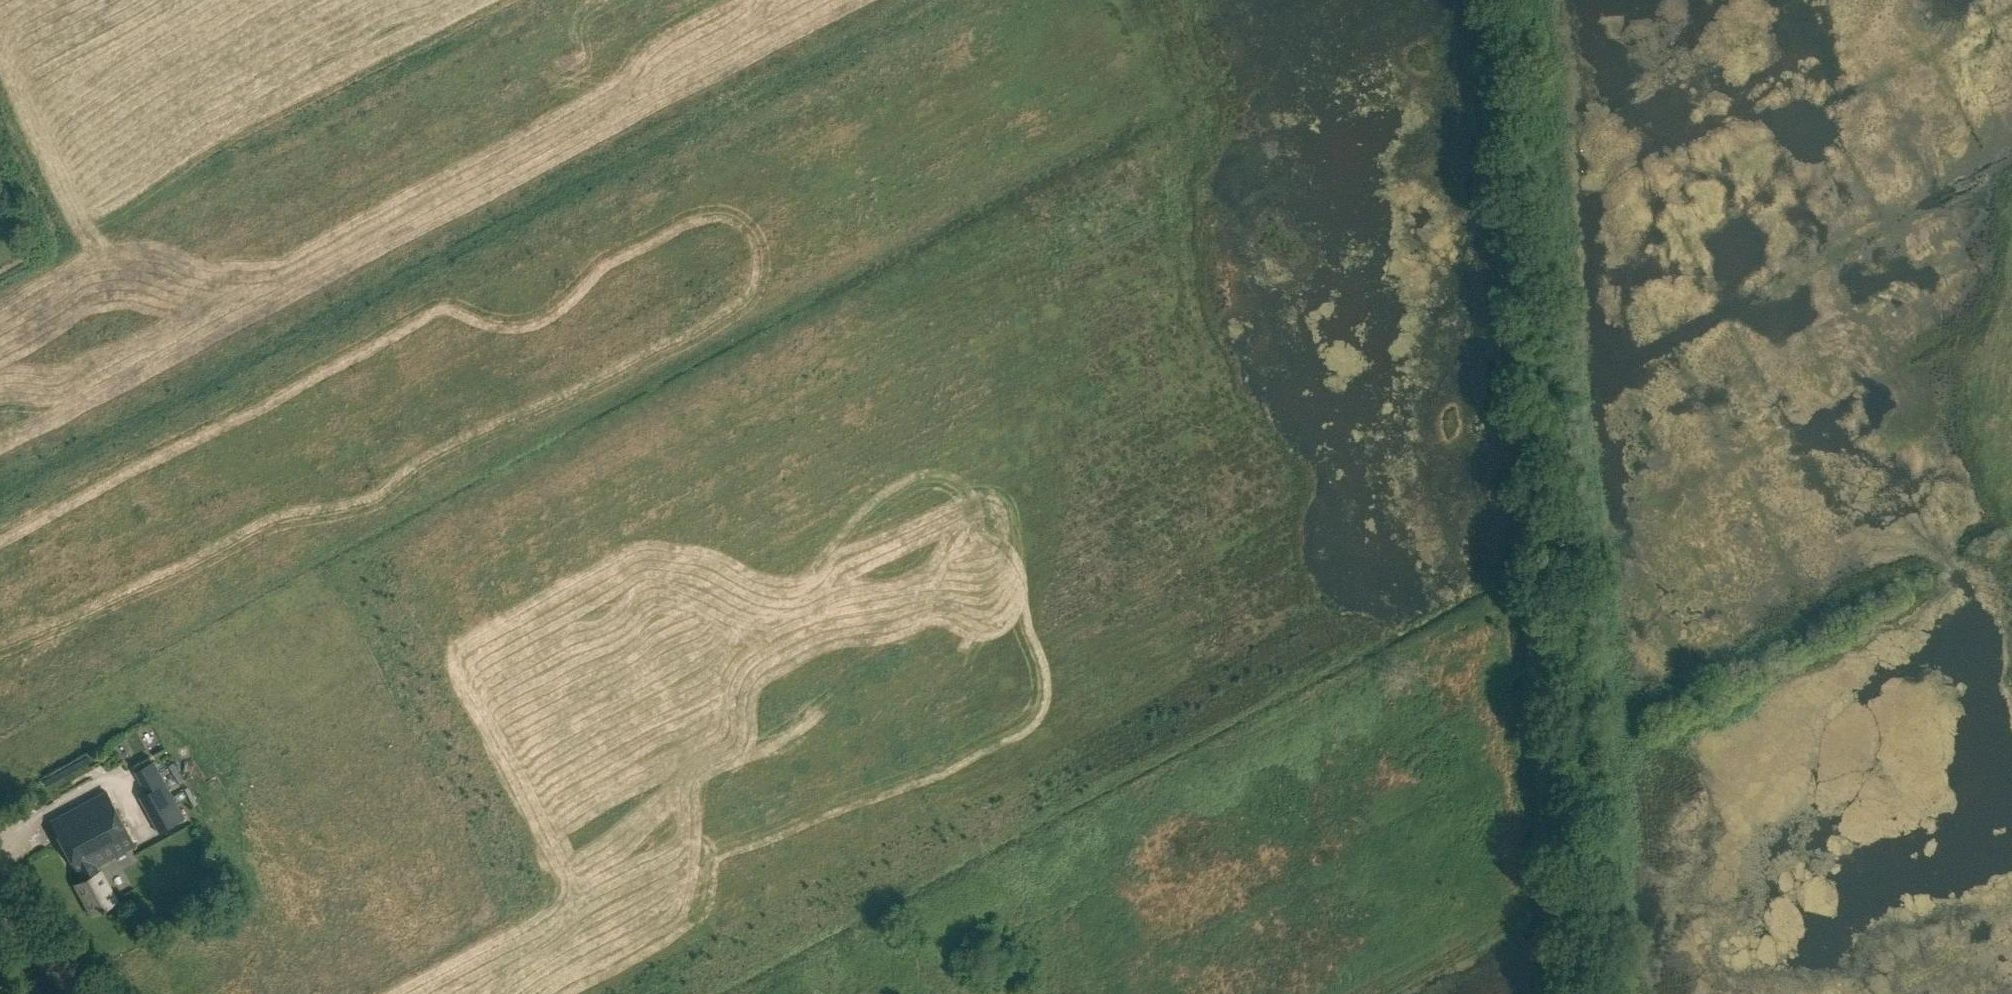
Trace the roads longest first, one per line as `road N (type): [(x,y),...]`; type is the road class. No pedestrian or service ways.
road 1 (tertiary): [(95,993),(0,892)]

